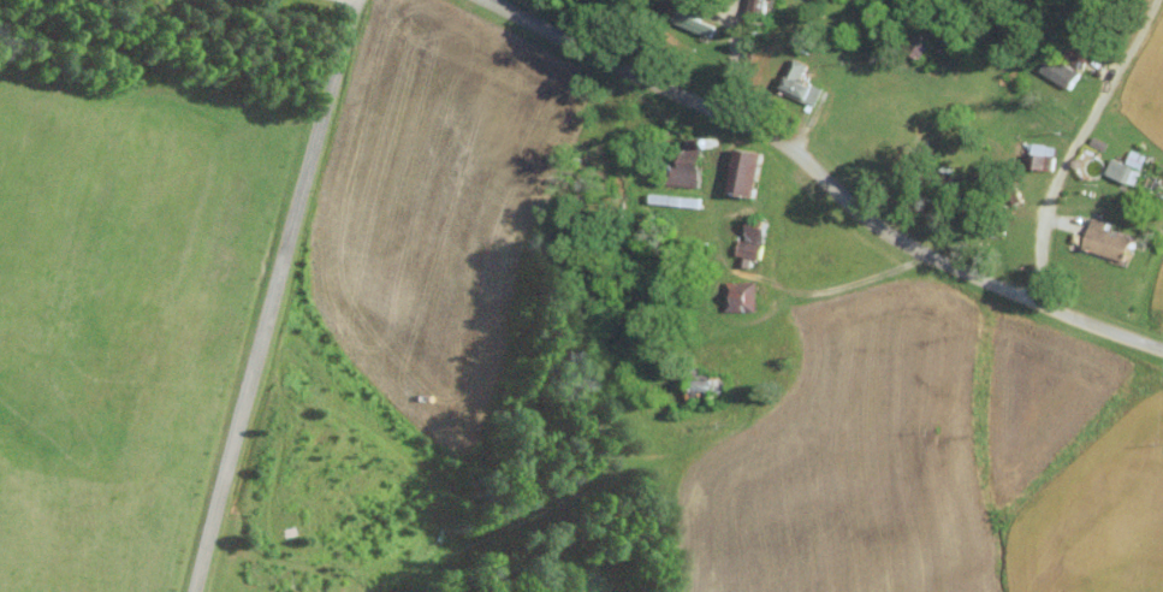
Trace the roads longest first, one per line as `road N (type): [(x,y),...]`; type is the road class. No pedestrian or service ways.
road 1 (residential): [(1162,347),(926,255),(790,154),(486,0)]
road 2 (residential): [(308,159),(198,591)]
road 3 (residential): [(1038,297),(1058,176),(1151,0)]
road 4 (residential): [(360,0),(308,159)]

